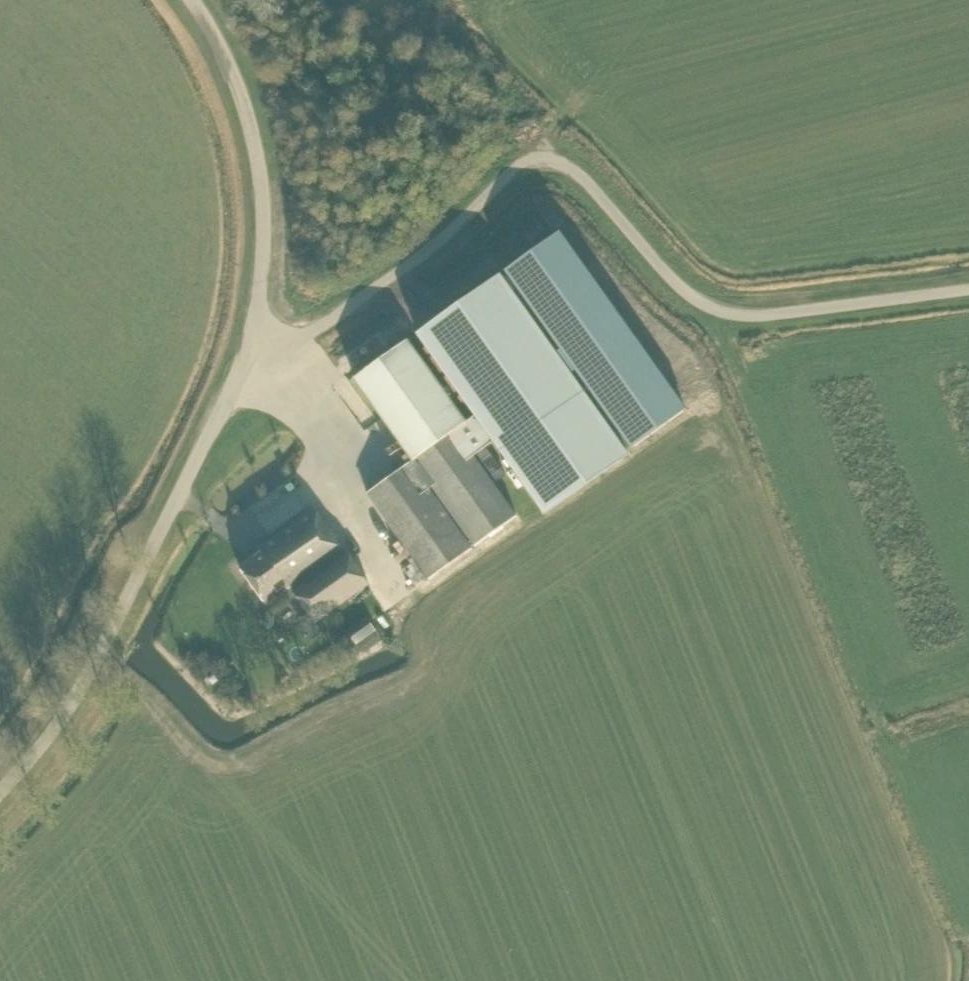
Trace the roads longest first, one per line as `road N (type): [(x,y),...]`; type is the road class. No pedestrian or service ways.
road 1 (unclassified): [(968,288),(780,312),(716,307),(683,286),(581,174),(544,158),(523,163),(417,257),(295,340),(252,338)]
road 2 (unclassified): [(0,790),(57,725),(122,620),(252,338)]
road 3 (unclassified): [(252,338),(263,246),(259,166),(236,84),(194,0)]

